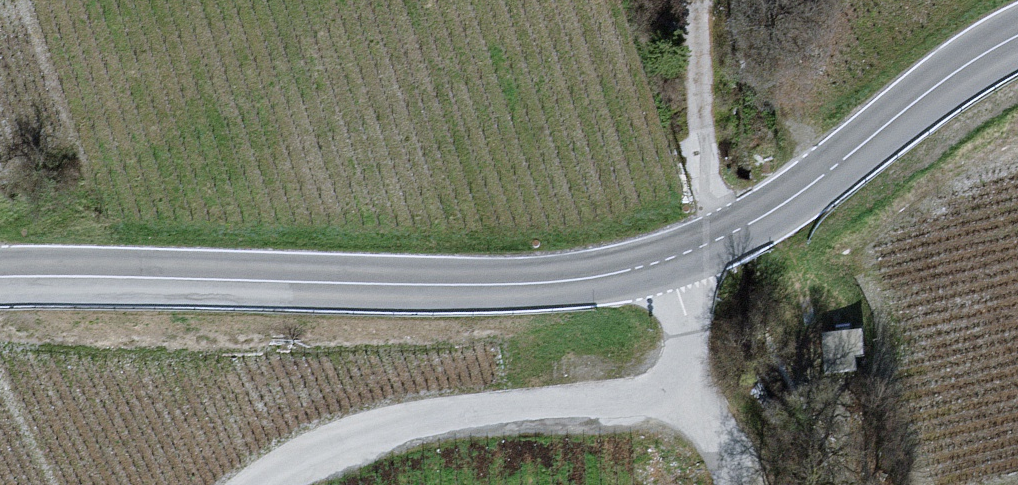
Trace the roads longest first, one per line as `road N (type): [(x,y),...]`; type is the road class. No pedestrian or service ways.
road 1 (secondary): [(680,255),(560,282),(0,278)]
road 2 (unclassified): [(275,484),(357,445),(656,390),(676,370),(685,309),(680,255)]
road 3 (secondary): [(1017,35),(943,80),(767,214),(680,255)]

